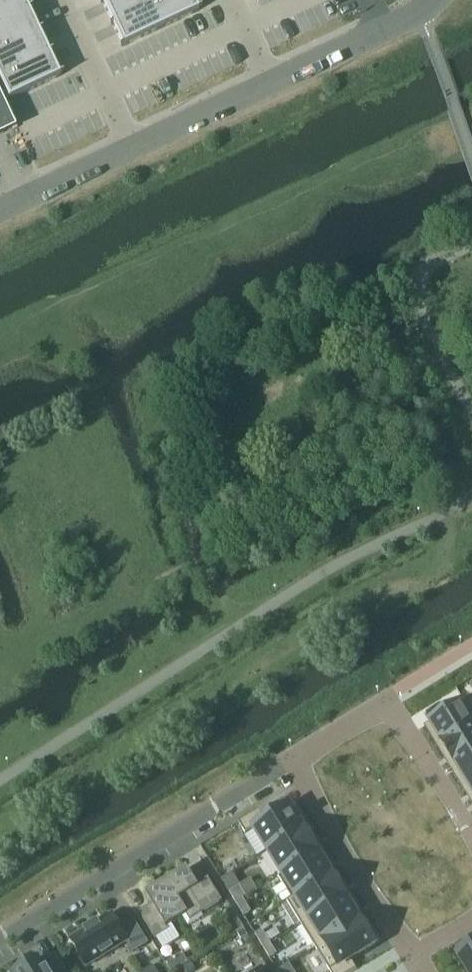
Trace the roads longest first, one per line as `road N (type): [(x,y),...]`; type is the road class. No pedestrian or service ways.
road 1 (unclassified): [(0,209),(419,14),(433,0)]
road 2 (residential): [(290,761),(0,942)]
road 3 (residential): [(416,959),(290,761)]
road 4 (residential): [(388,702),(471,838)]

